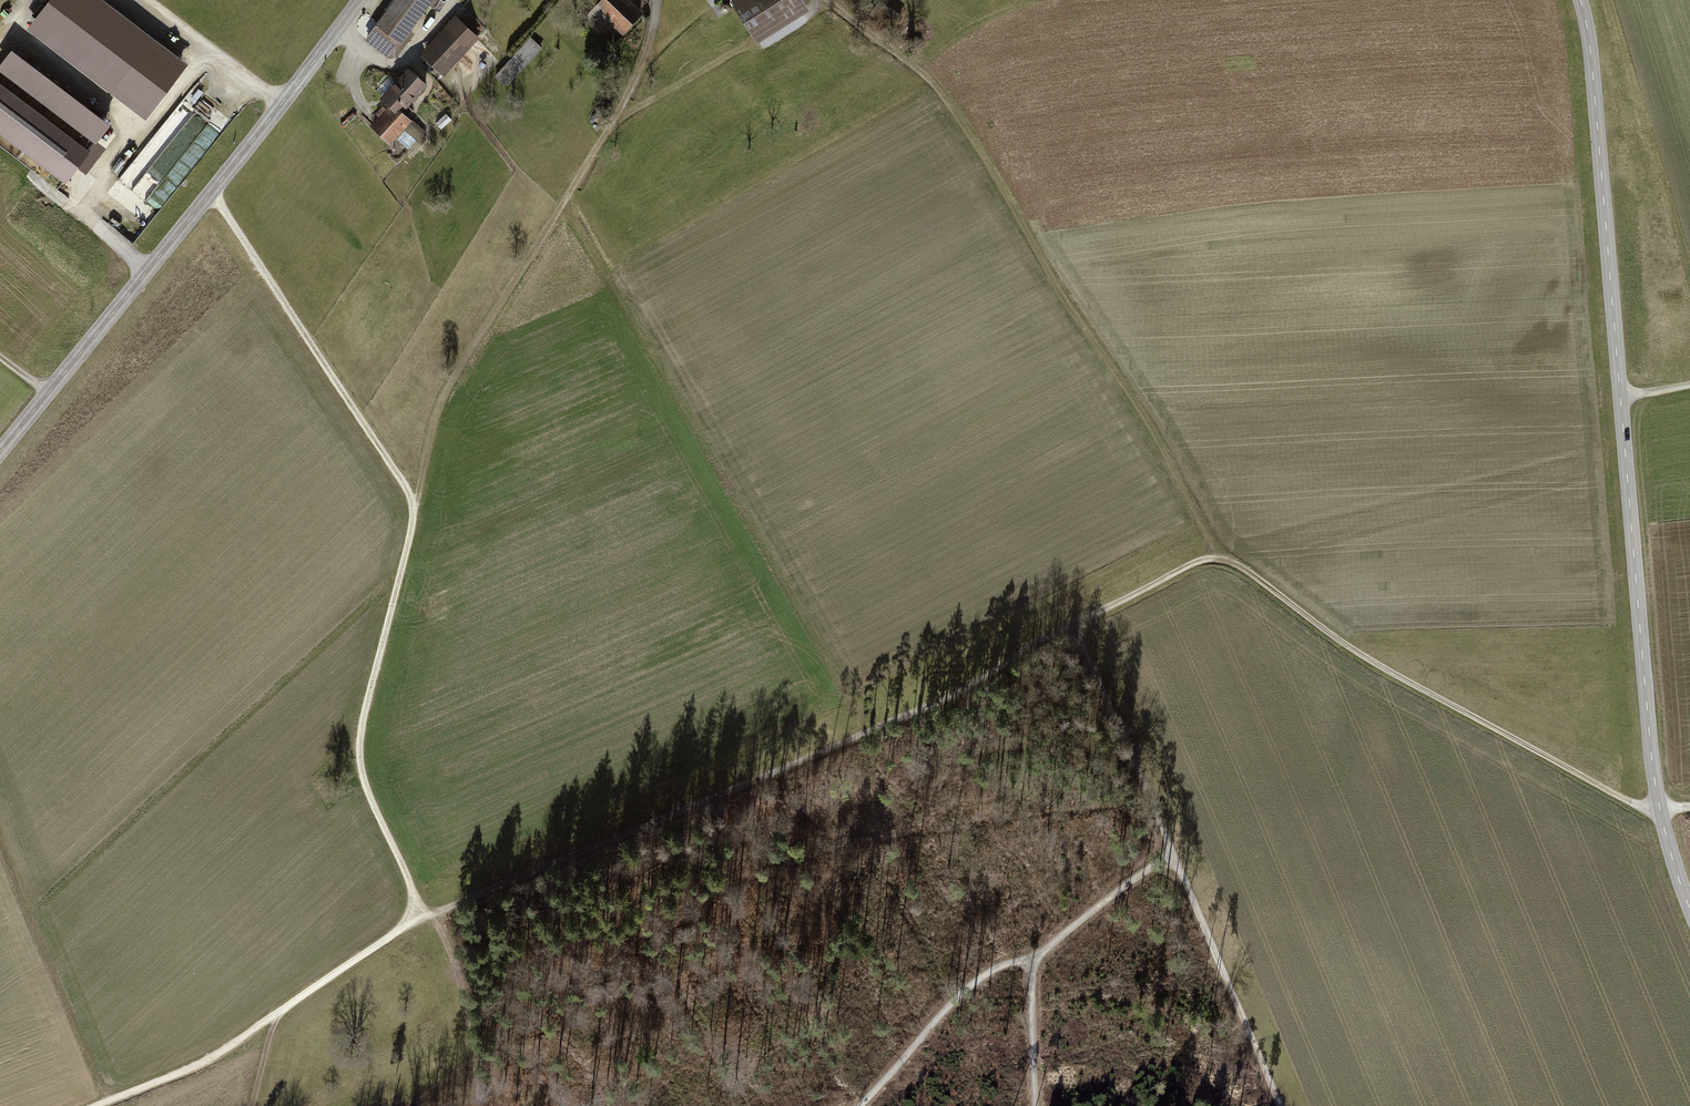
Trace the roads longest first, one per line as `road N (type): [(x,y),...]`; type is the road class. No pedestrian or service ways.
road 1 (unclassified): [(1689,903),(1657,788),(1594,58),(1582,0)]
road 2 (track): [(647,55),(440,410),(361,750),(369,794),(414,888)]
road 3 (track): [(1216,552),(866,727),(405,933)]
road 4 (track): [(824,0),(950,99),(1216,552)]
road 5 (track): [(564,206),(866,727)]
road 6 (tertiary): [(364,0),(0,453)]
road 7 (track): [(1216,552),(1362,655),(1631,804),(1689,808)]
road 8 (track): [(1280,1105),(1076,627)]
road 9 (track): [(859,1105),(983,975),(1034,960),(1172,853)]
road 10 (track): [(416,509),(213,194)]
road 11 (track): [(114,1098),(0,838)]
road 12 (track): [(615,121),(738,51),(759,48),(825,2)]
road 13 (track): [(414,888),(432,915),(467,1009),(475,1105)]
road 14 (track): [(275,1016),(201,1065),(93,1105)]
road 15 (track): [(287,100),(154,0)]
road 16 (track): [(405,933),(275,1016)]
road 17 (track): [(1034,960),(1036,1105)]

